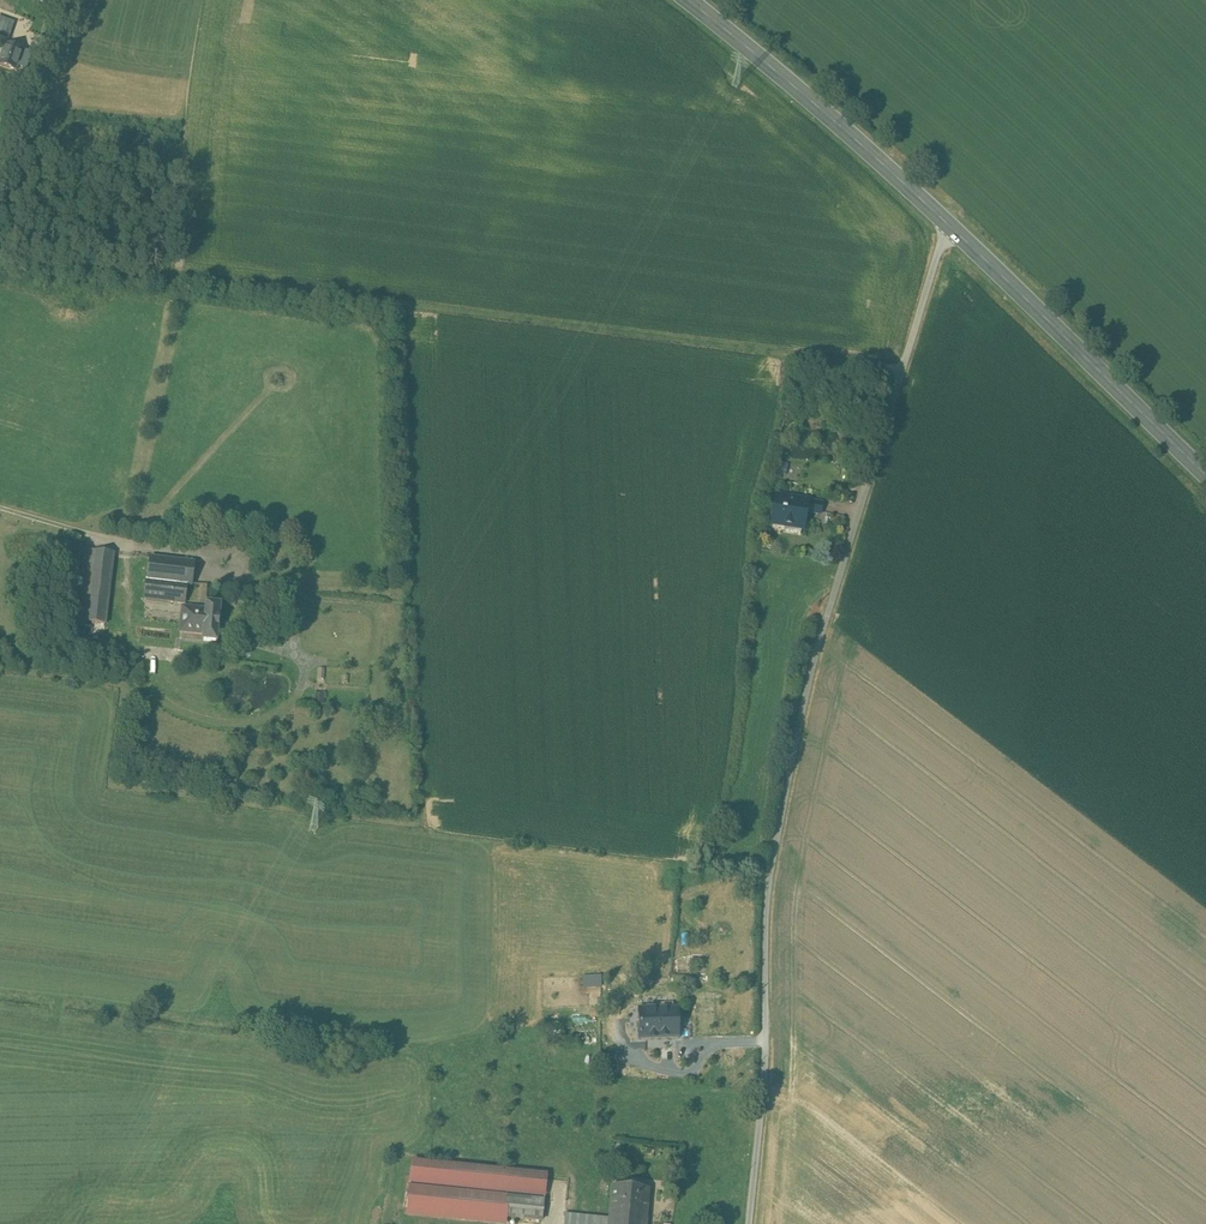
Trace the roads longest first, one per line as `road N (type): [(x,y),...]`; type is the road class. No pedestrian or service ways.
road 1 (unclassified): [(952,228),(828,614),(786,792),(765,916),(766,1045),(749,1223)]
road 2 (track): [(903,369),(0,251)]
road 3 (secondary): [(952,228),(1205,474)]
road 4 (secondary): [(690,0),(952,228)]

